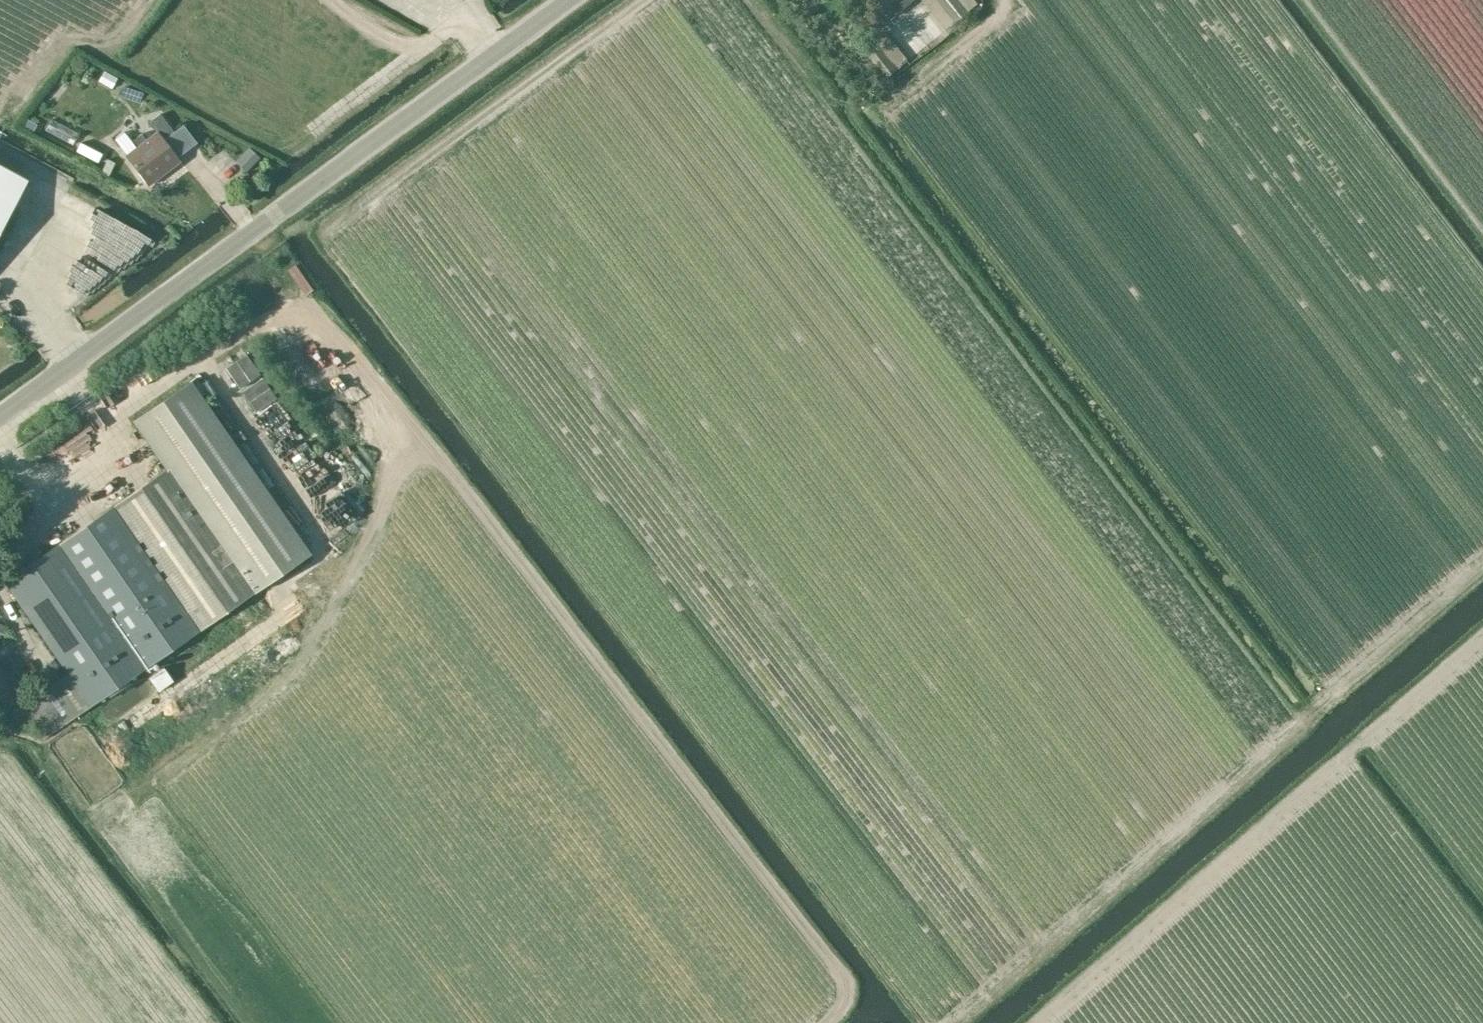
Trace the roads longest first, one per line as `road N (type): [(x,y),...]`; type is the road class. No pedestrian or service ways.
road 1 (unclassified): [(0,419),(575,0)]

